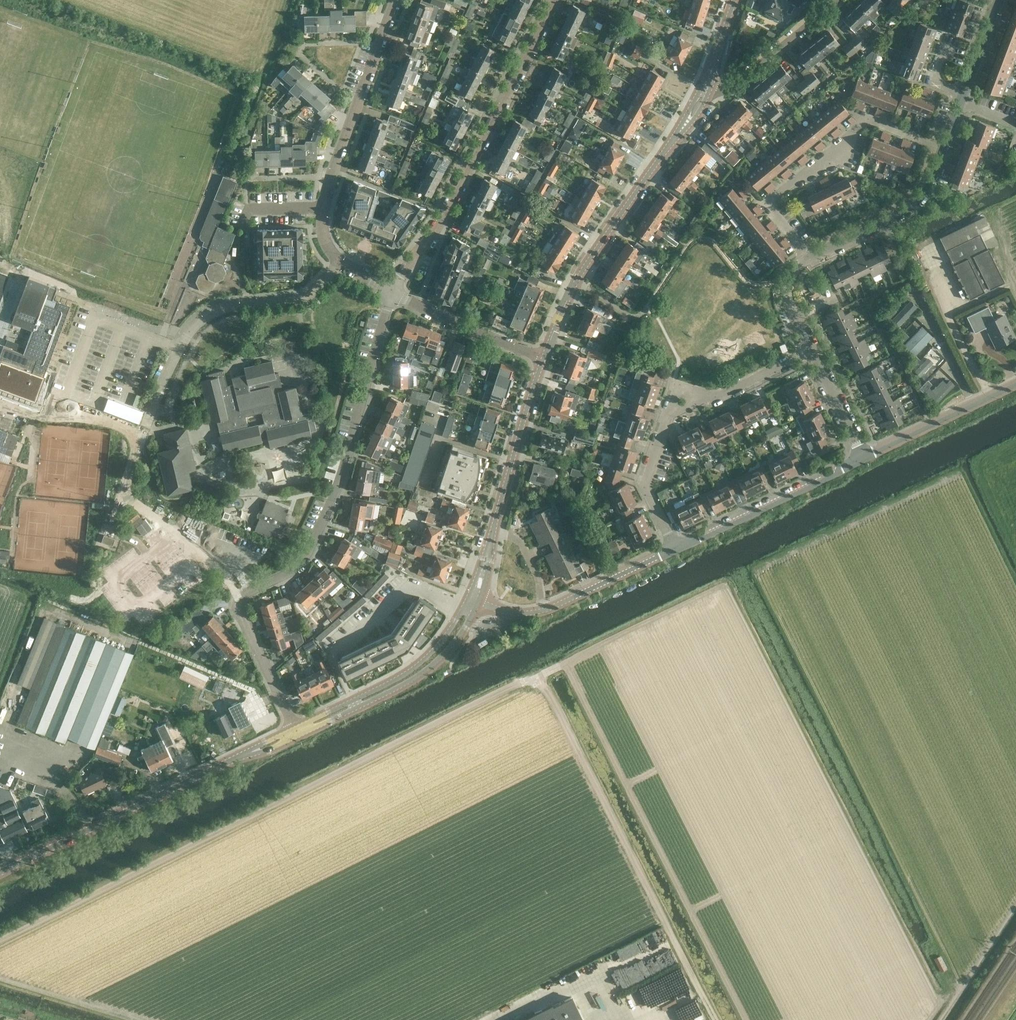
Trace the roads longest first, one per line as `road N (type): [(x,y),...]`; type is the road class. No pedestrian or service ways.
road 1 (residential): [(274,685),(237,603),(309,552),(338,482),(393,291)]
road 2 (residential): [(553,0),(393,291)]
road 3 (residential): [(672,549),(646,488),(675,395),(714,397),(811,350)]
road 4 (secondary): [(545,357),(575,283),(701,92)]
road 5 (residential): [(142,435),(177,349),(205,317),(306,297),(341,263)]
road 6 (secondary): [(0,872),(252,751)]
road 7 (residential): [(341,263),(327,245),(326,198),(395,0)]
road 8 (residential): [(943,147),(862,122),(767,204),(810,258)]
road 9 (secondary): [(300,734),(431,665),(477,603)]
road 10 (secondary): [(468,599),(415,667),(296,727)]
road 11 (residential): [(672,549),(864,457)]
road 12 (residential): [(477,603),(536,612),(672,549)]
road 13 (secondary): [(489,545),(545,357)]
road 14 (residential): [(701,92),(726,91),(837,0)]
road 15 (residential): [(545,357),(393,291)]
road 16 (residential): [(973,404),(906,268)]
road 17 (track): [(1015,907),(941,1019)]
road 18 (residential): [(864,457),(973,404)]

